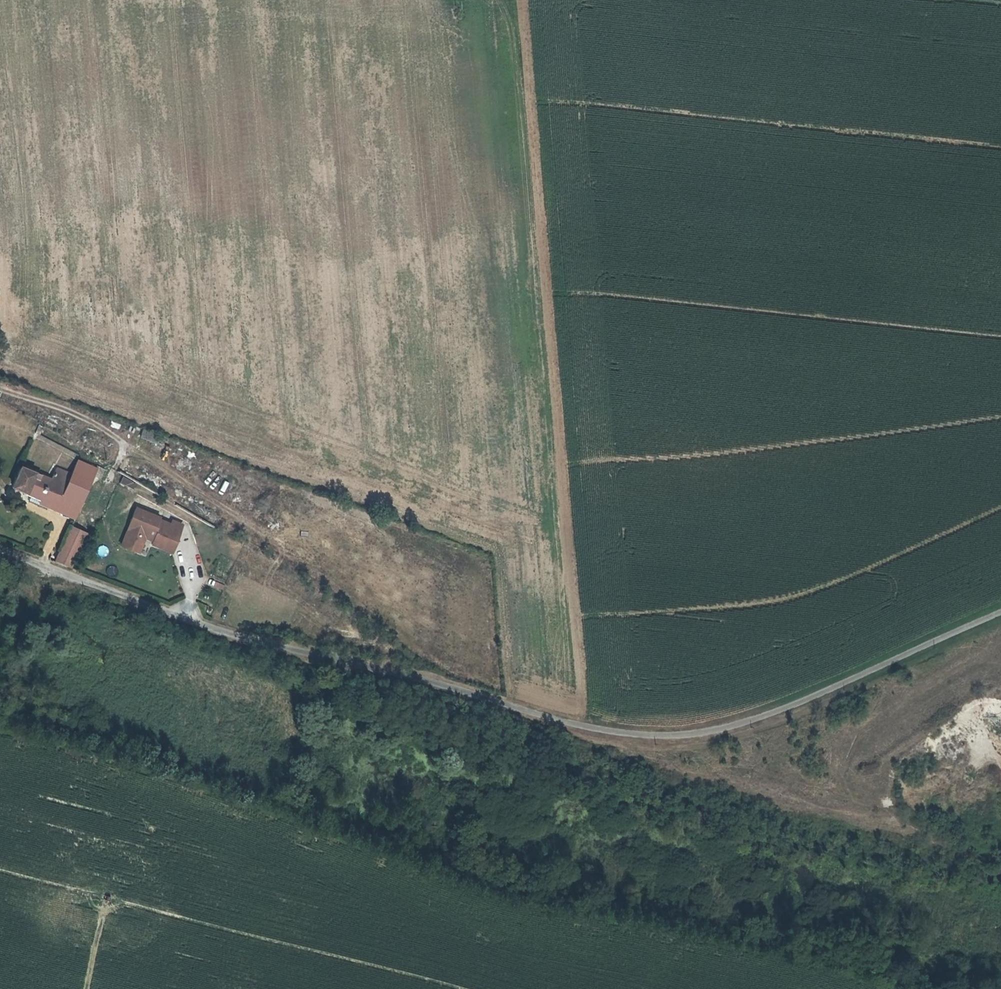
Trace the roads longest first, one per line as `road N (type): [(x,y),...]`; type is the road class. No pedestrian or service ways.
road 1 (unclassified): [(0,553),(182,623),(566,722),(657,736),(750,721),(1000,613)]

